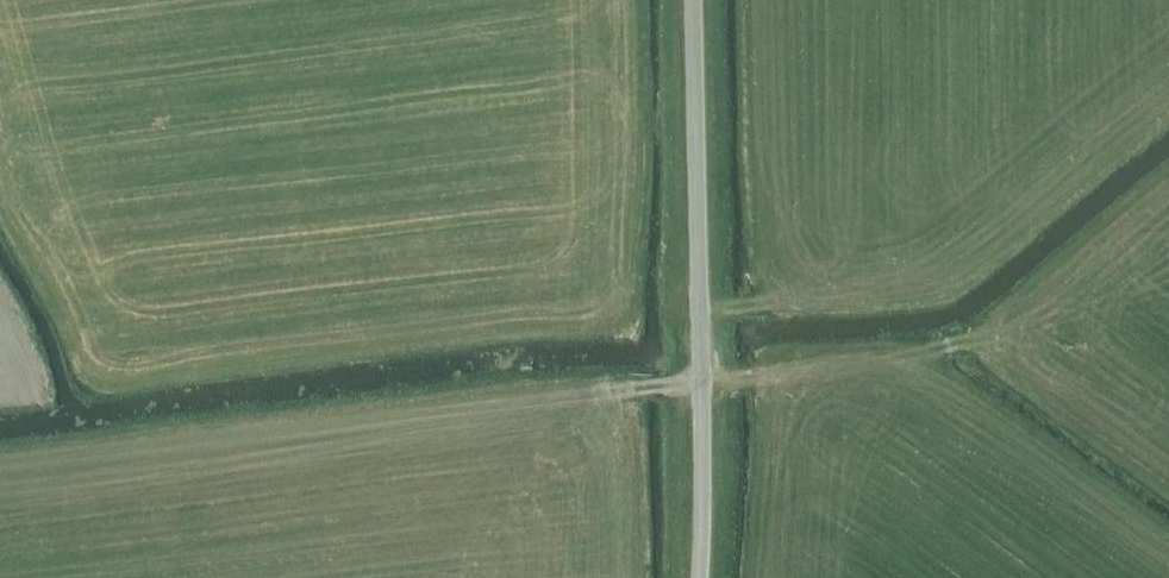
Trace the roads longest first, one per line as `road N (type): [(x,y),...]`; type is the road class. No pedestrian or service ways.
road 1 (unclassified): [(709,577),(699,0)]

